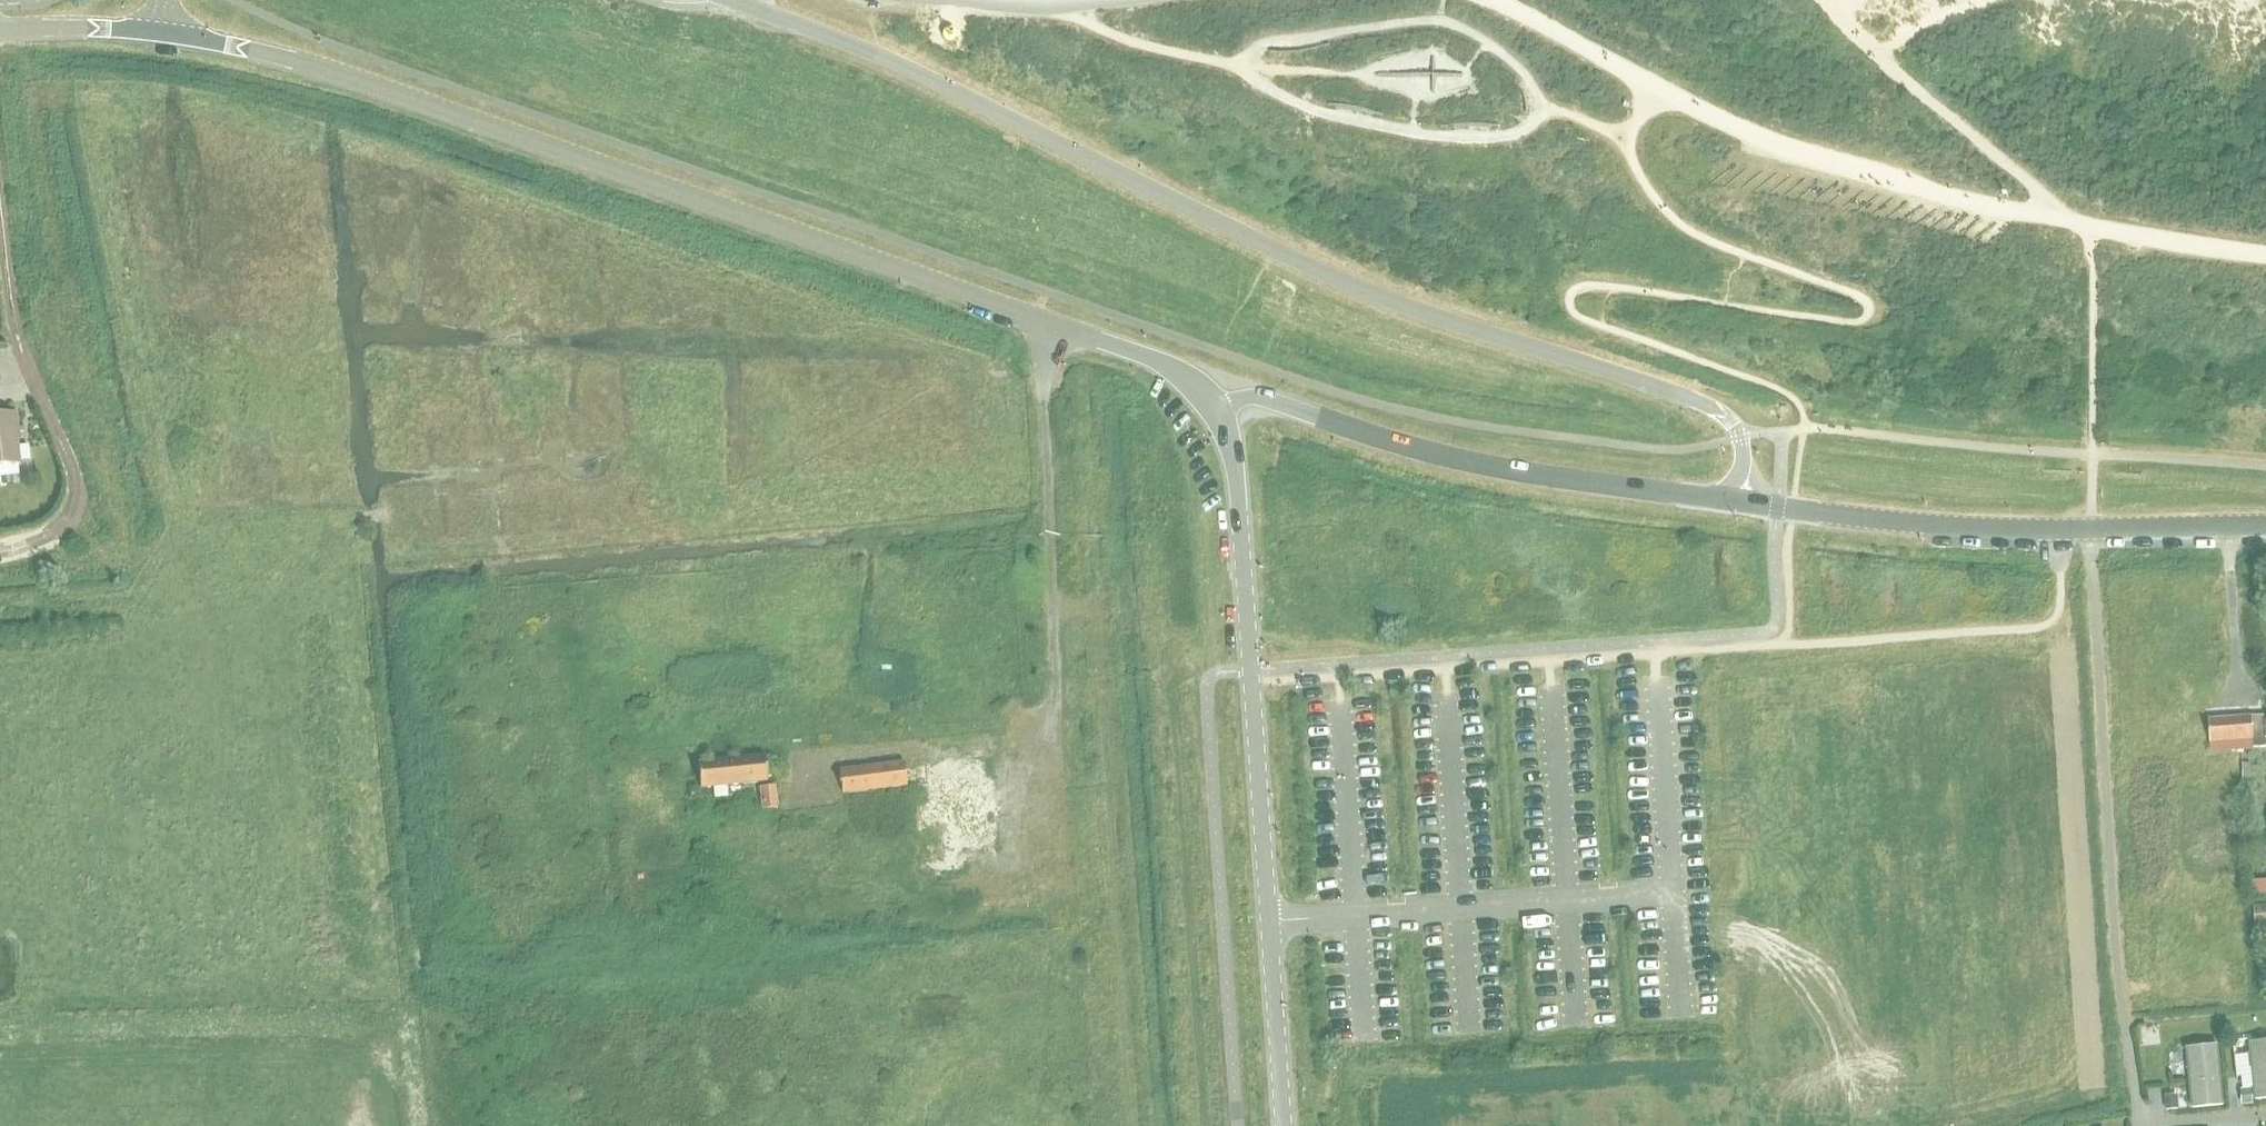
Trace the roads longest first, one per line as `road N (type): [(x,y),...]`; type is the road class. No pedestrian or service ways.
road 1 (unclassified): [(1215,408),(1164,365),(1055,325),(349,78),(162,33)]
road 2 (unclassified): [(735,0),(893,62),(1327,272),(1699,400),(1739,437)]
road 3 (unclassified): [(1215,408),(1233,445),(1285,1125)]
road 4 (unclassified): [(1742,502),(1465,461),(1262,397),(1215,408)]
road 5 (unclassified): [(2265,527),(1971,528),(1742,502)]
road 6 (track): [(997,748),(1033,734),(1056,696),(1044,376)]
road 7 (track): [(0,542),(59,522),(70,506),(73,478),(18,338),(0,212)]
road 8 (unclassified): [(0,29),(162,33)]

